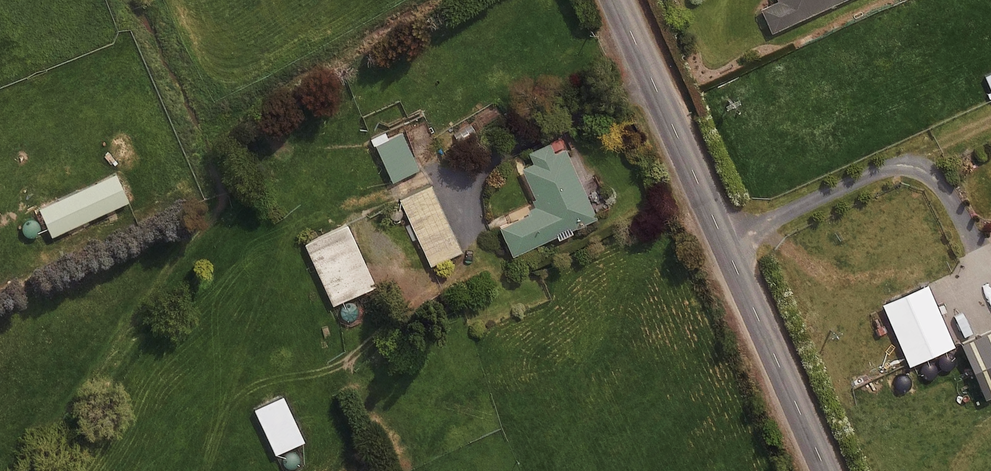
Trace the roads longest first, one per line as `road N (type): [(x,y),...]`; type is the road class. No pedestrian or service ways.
road 1 (unclassified): [(617,0),(826,470)]

